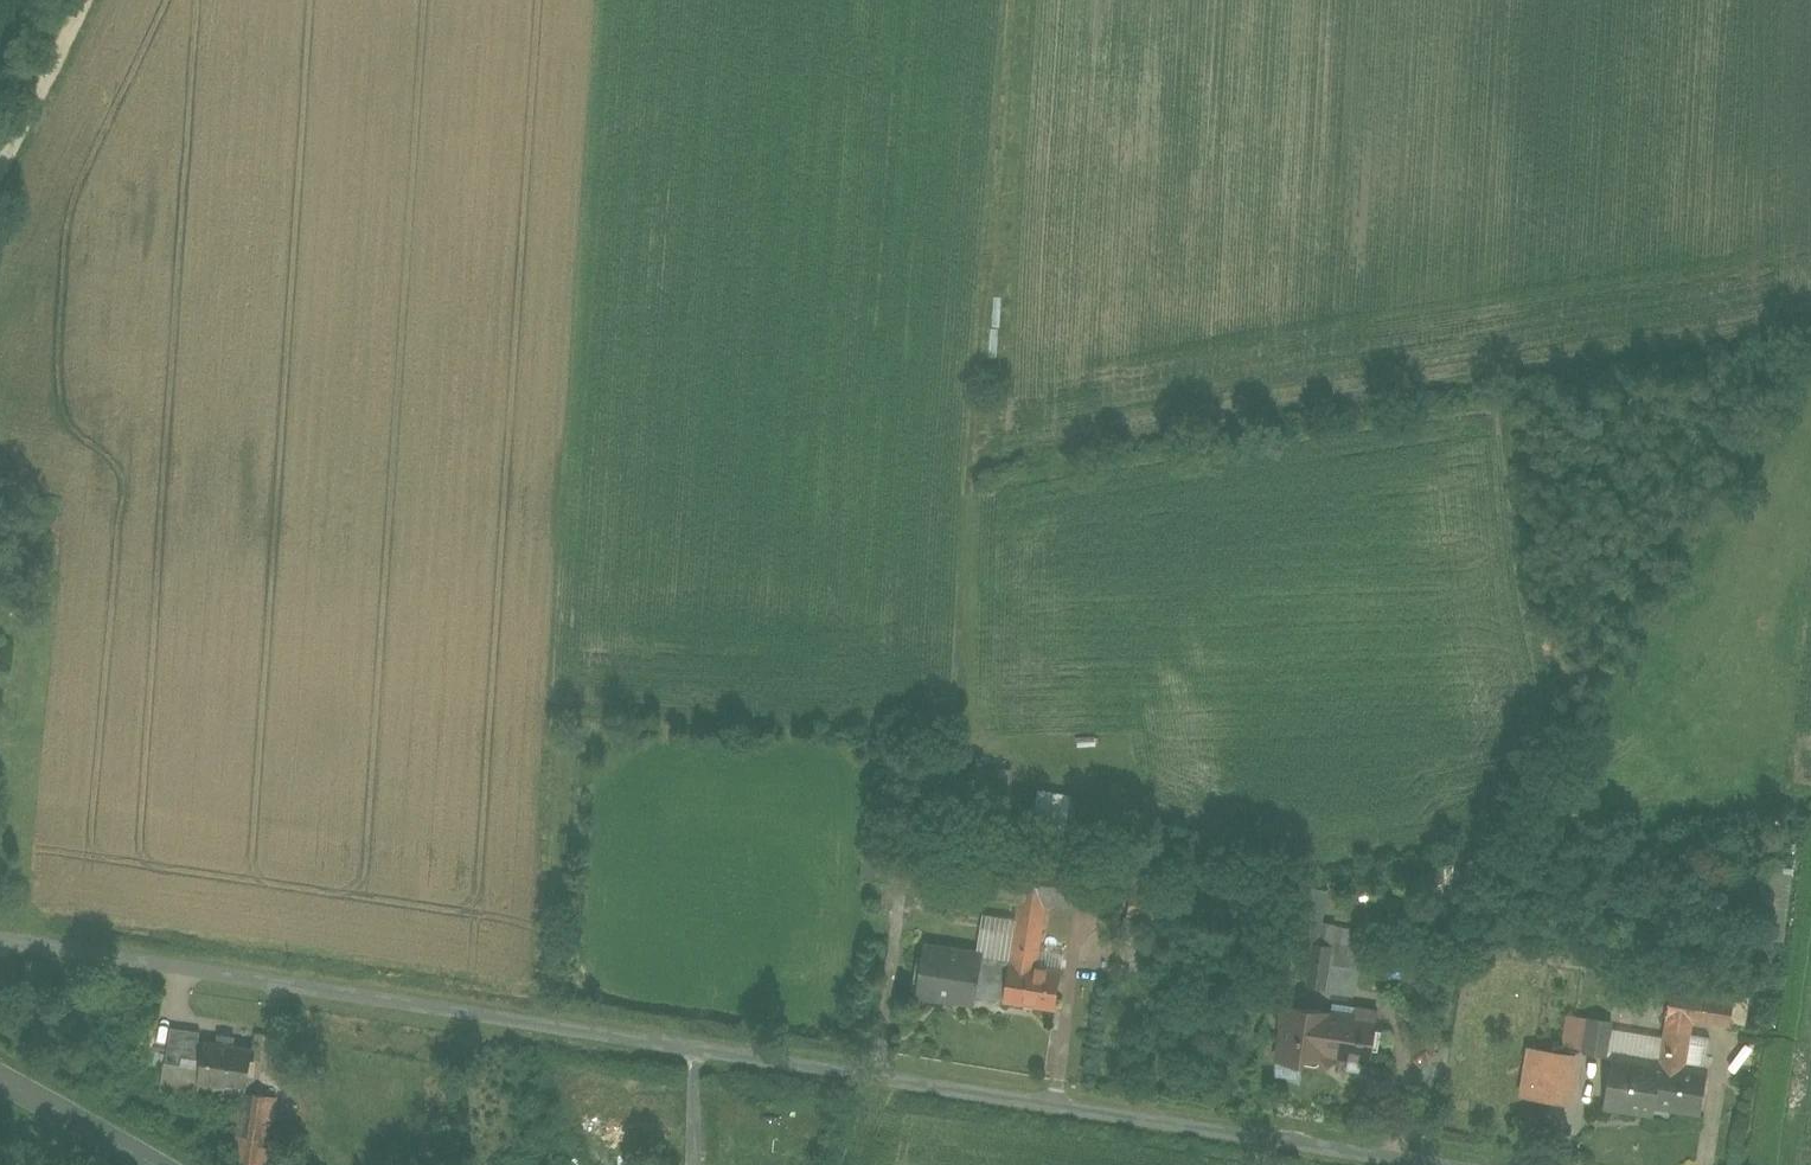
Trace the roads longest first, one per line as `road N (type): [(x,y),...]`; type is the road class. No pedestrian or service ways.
road 1 (unclassified): [(1416,1164),(0,941)]
road 2 (track): [(0,175),(84,0)]
road 3 (tertiary): [(157,1164),(0,1079)]

